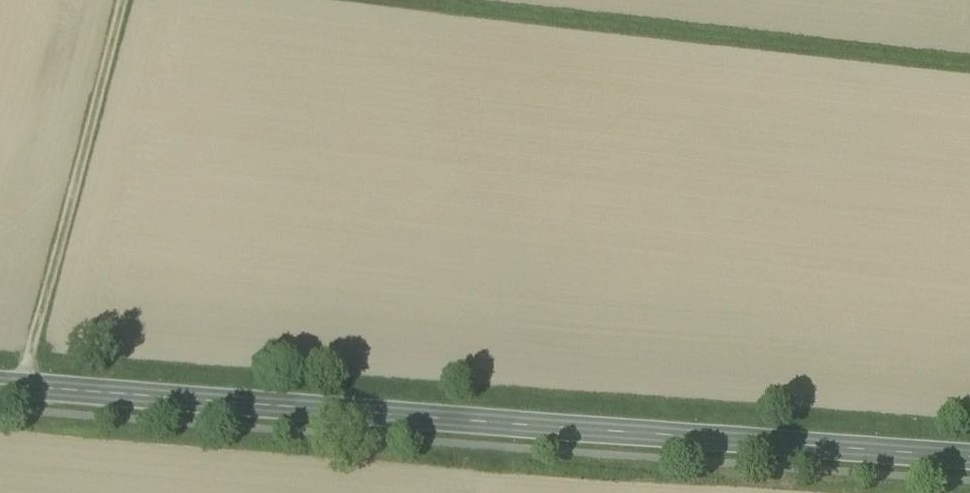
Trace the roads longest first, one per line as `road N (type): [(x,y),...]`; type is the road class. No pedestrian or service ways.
road 1 (secondary): [(969,474),(0,402)]
road 2 (track): [(144,5),(969,99)]
road 3 (track): [(144,5),(18,404)]

